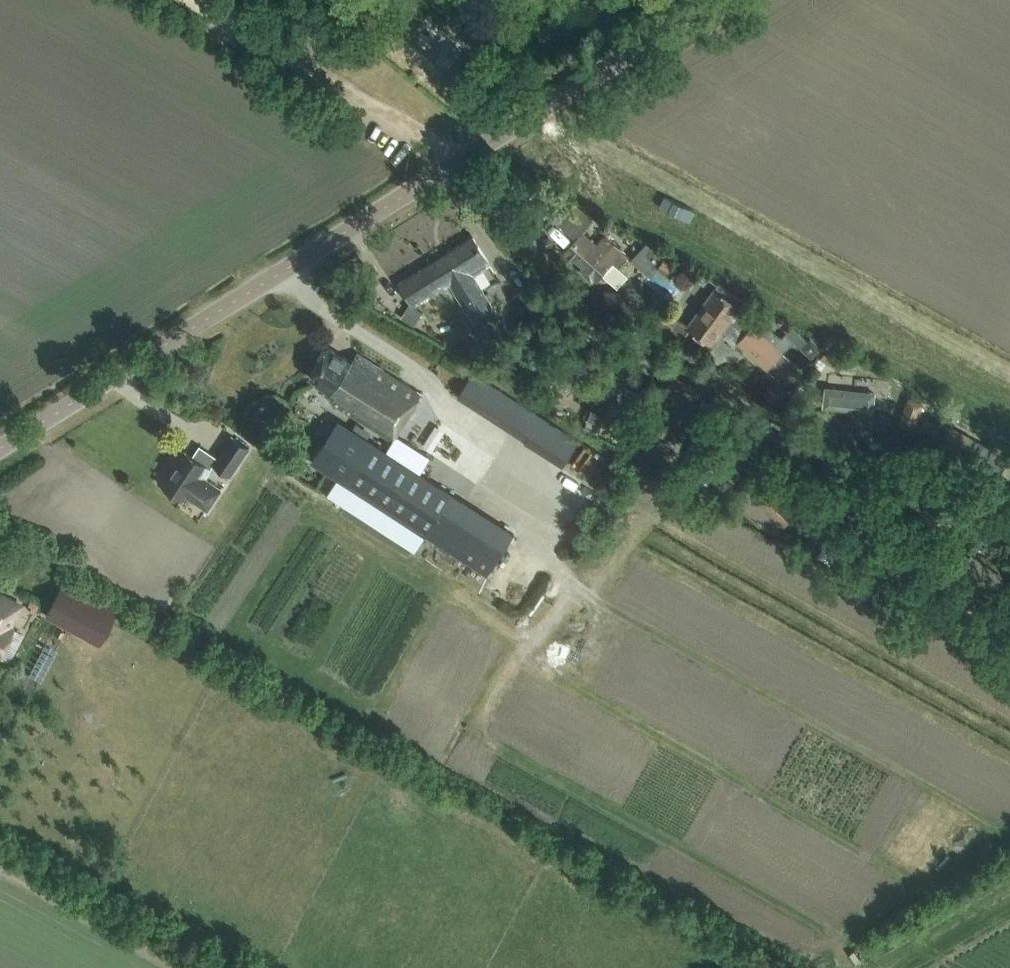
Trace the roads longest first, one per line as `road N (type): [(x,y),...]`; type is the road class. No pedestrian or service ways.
road 1 (tertiary): [(0,447),(715,0)]
road 2 (track): [(460,159),(191,0)]

